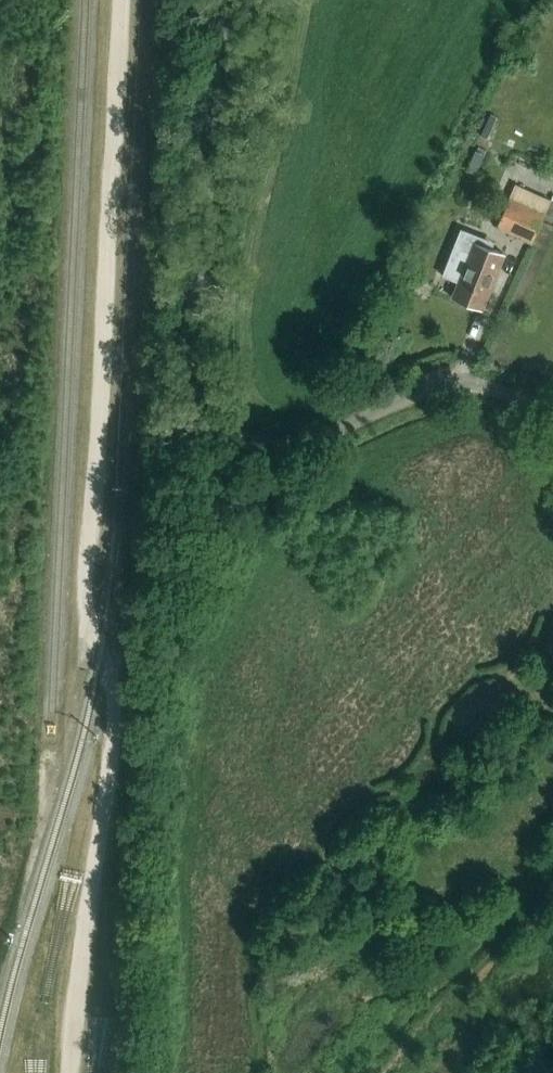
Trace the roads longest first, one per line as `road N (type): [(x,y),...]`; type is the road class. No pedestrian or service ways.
road 1 (unclassified): [(552,409),(485,388),(448,386),(281,453),(236,439),(214,420),(193,357),(195,301),(235,0)]

